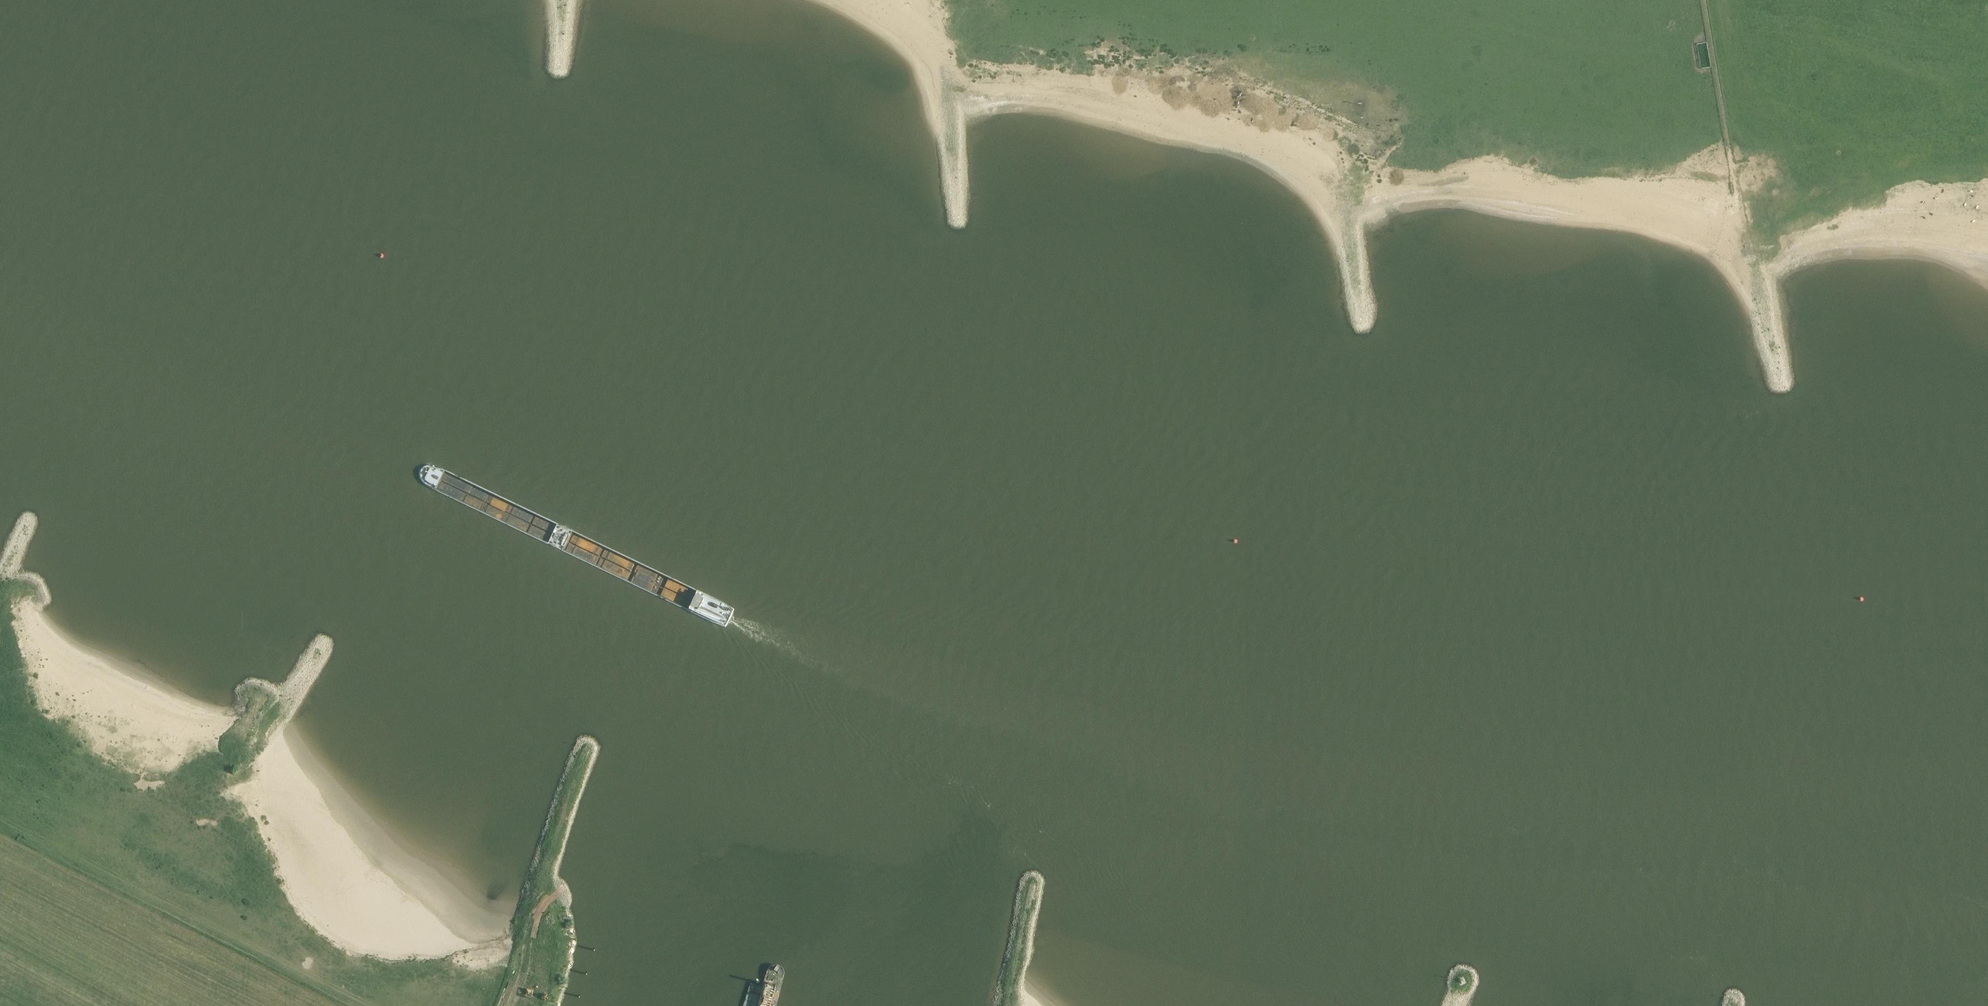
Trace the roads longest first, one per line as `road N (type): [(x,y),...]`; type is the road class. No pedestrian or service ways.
road 1 (track): [(1704,0),(1742,230)]

